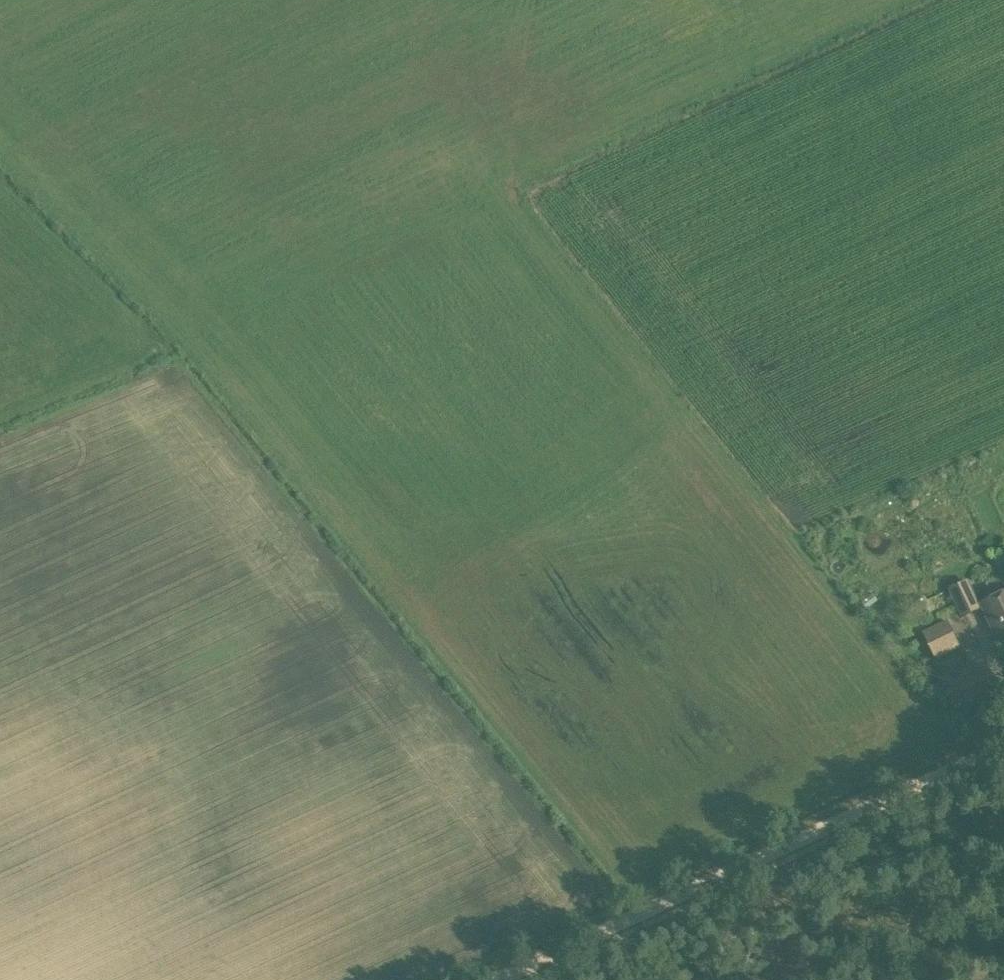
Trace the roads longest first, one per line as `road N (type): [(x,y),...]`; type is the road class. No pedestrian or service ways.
road 1 (track): [(495,979),(1003,743)]

